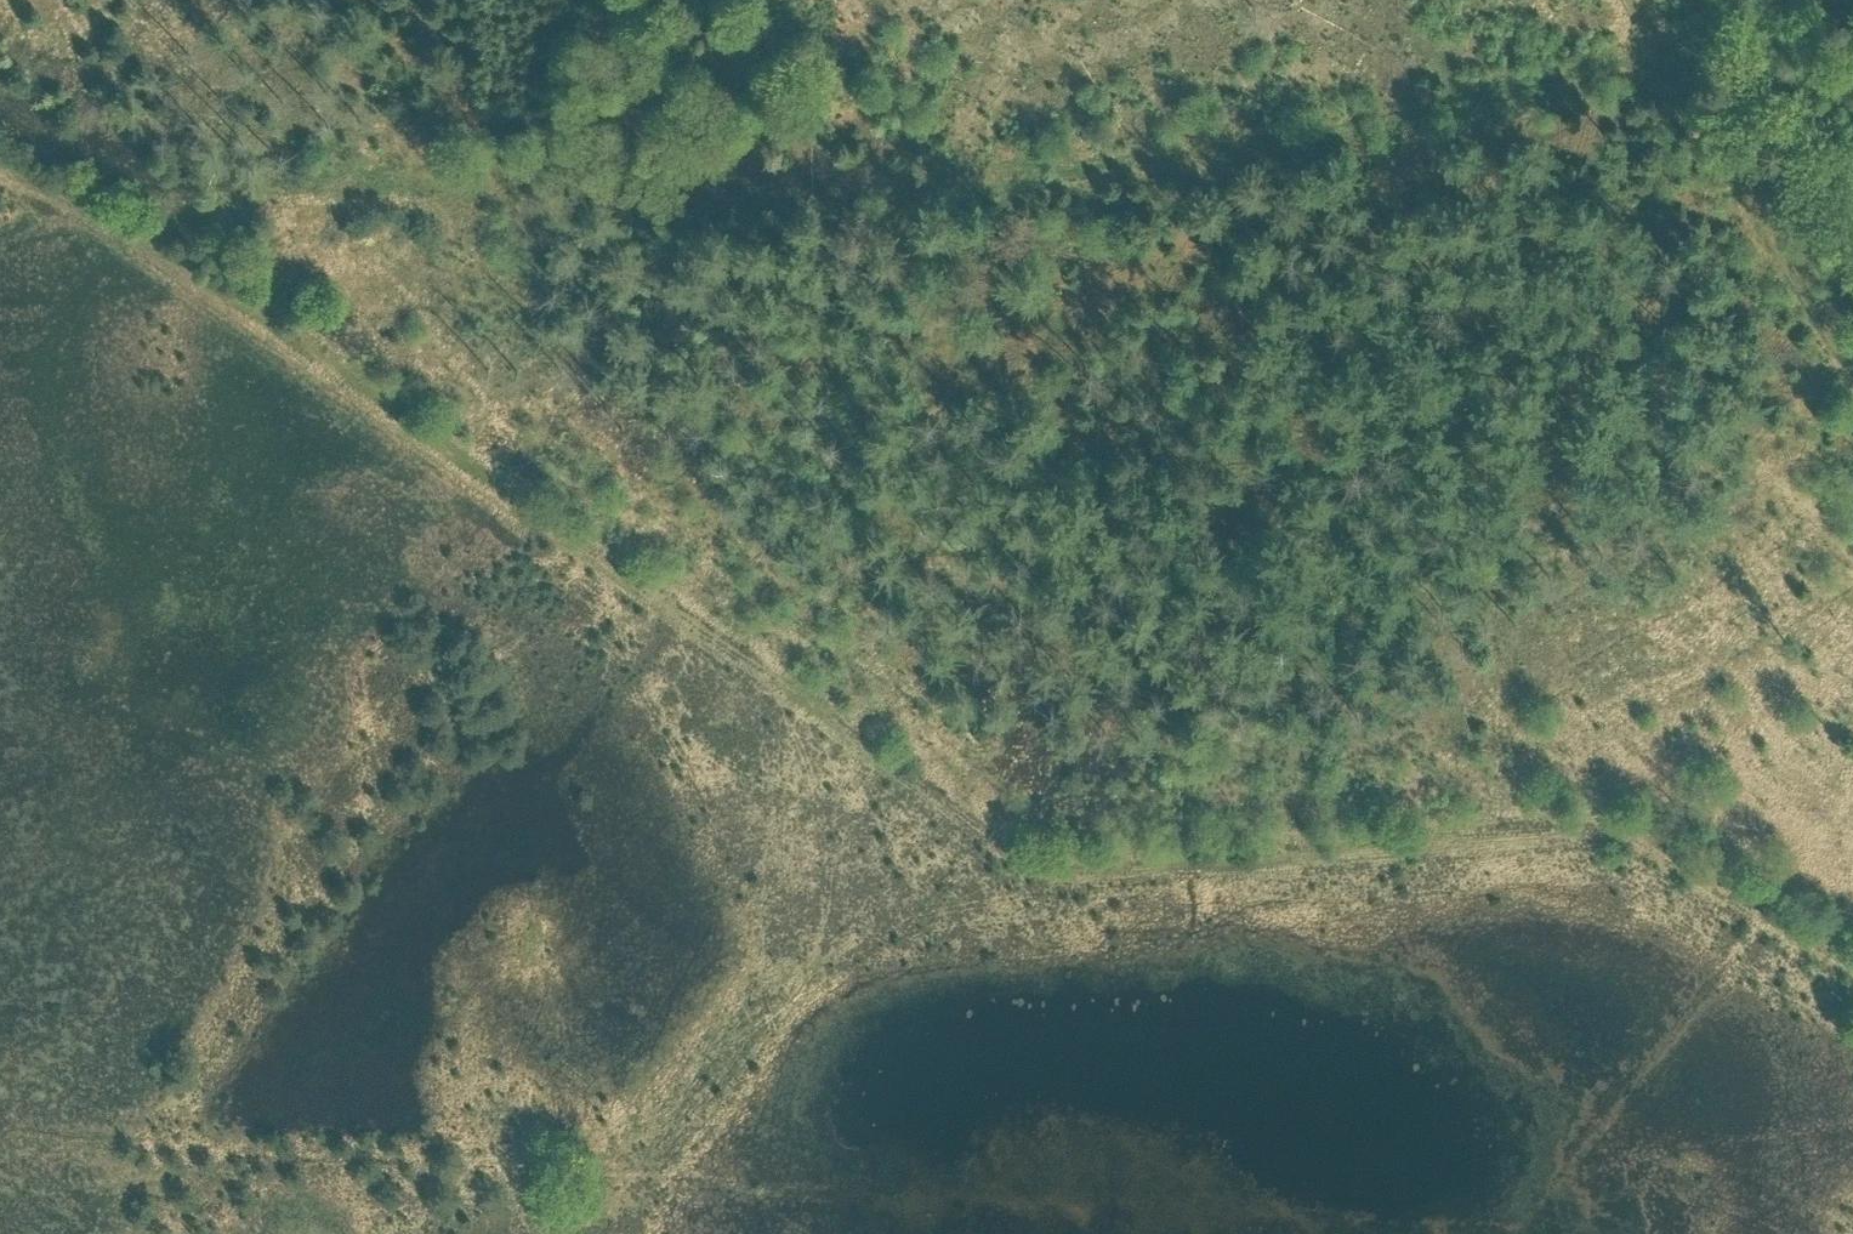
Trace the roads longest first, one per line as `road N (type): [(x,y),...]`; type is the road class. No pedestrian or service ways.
road 1 (track): [(1852,371),(1635,0)]

